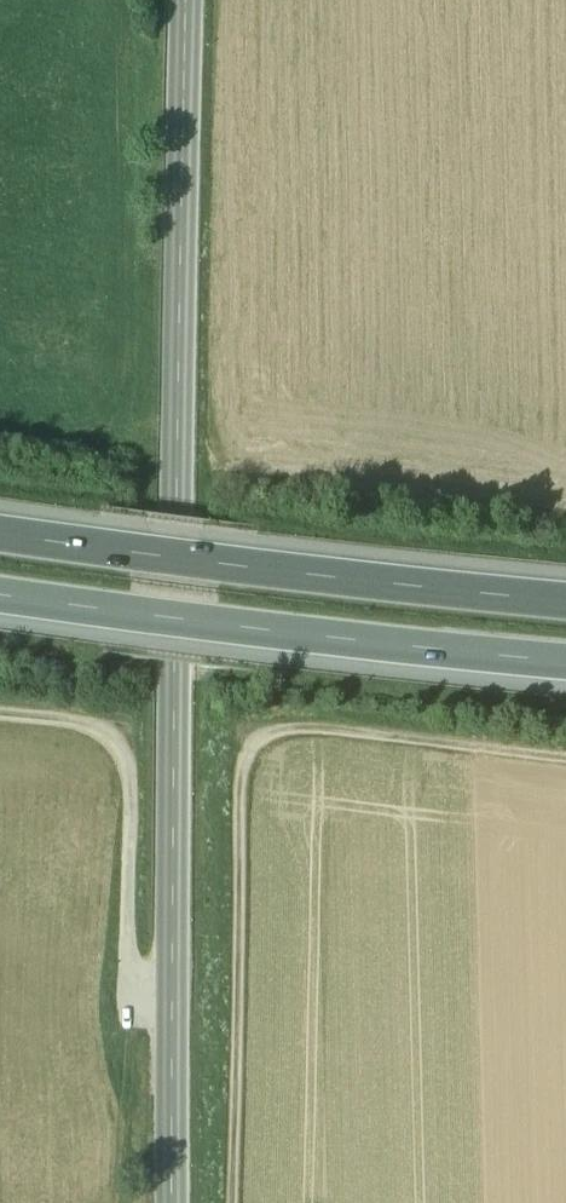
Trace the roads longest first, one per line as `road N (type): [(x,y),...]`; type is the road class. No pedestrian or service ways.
road 1 (tertiary): [(189,0),(174,1202)]
road 2 (track): [(231,1202),(241,791),(250,755),(271,735),(293,732),(565,758)]
road 3 (motorway): [(0,609),(199,643),(565,678)]
road 4 (motorway): [(565,611),(0,544)]
road 5 (track): [(0,716),(75,724),(121,749),(134,790),(133,985),(172,1010)]

